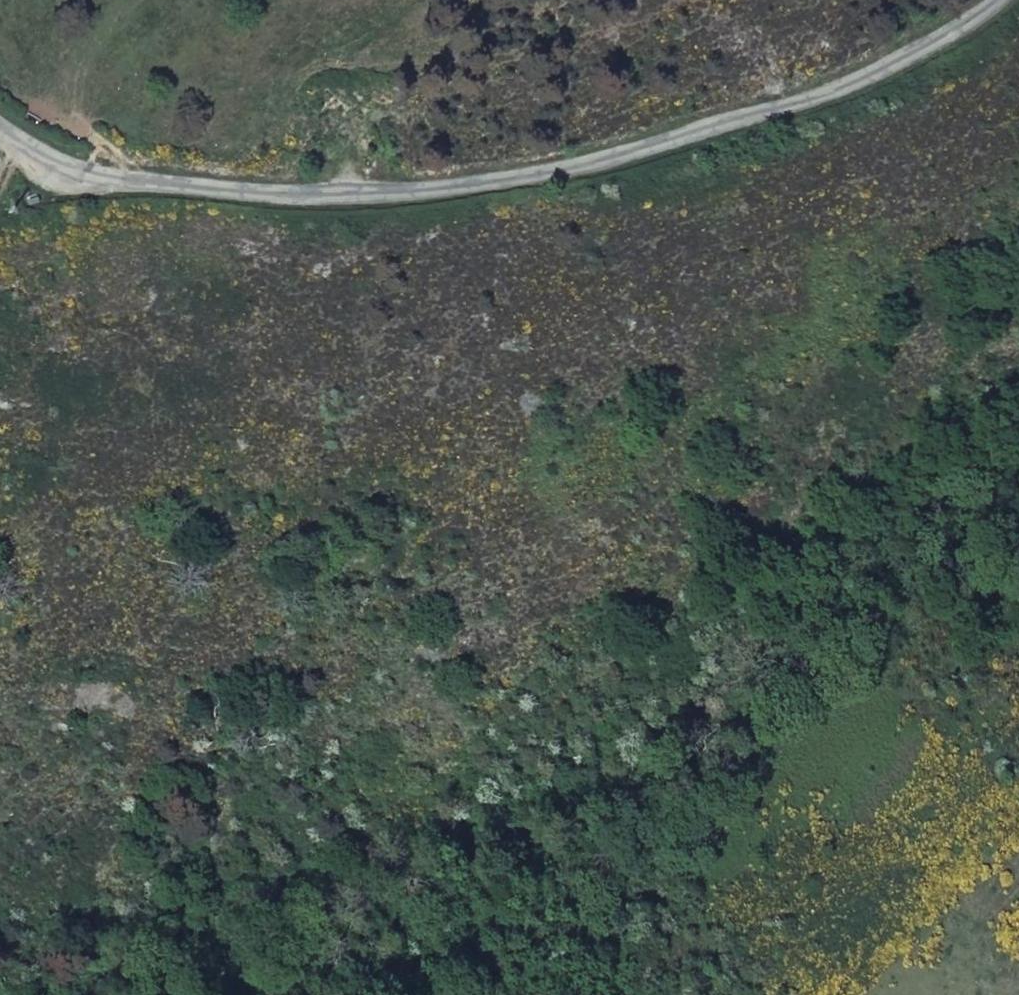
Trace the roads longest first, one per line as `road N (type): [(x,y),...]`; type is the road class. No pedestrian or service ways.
road 1 (unclassified): [(0,125),(22,144),(101,177),(197,191),(353,198),(489,184),(609,161),(831,90),(966,21),(988,0)]

